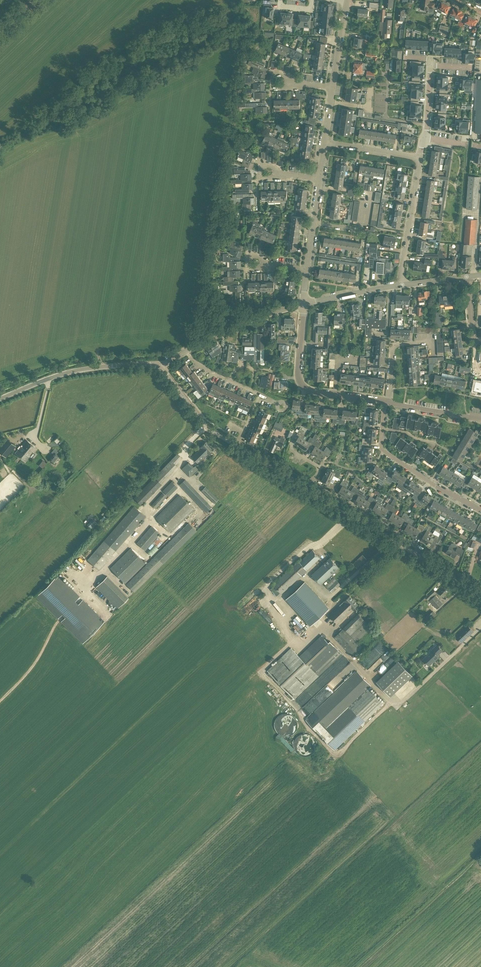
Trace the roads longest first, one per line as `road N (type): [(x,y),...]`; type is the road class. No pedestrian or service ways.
road 1 (tertiary): [(305,486),(206,425),(163,365)]
road 2 (tertiary): [(163,365),(70,371),(0,398)]
road 3 (residential): [(480,510),(384,451),(385,401)]
road 4 (track): [(88,589),(0,700)]
road 5 (residential): [(399,285),(420,156)]
road 6 (tertiary): [(416,554),(305,486)]
road 7 (unclassified): [(188,351),(303,304)]
road 8 (residential): [(417,545),(312,480)]

